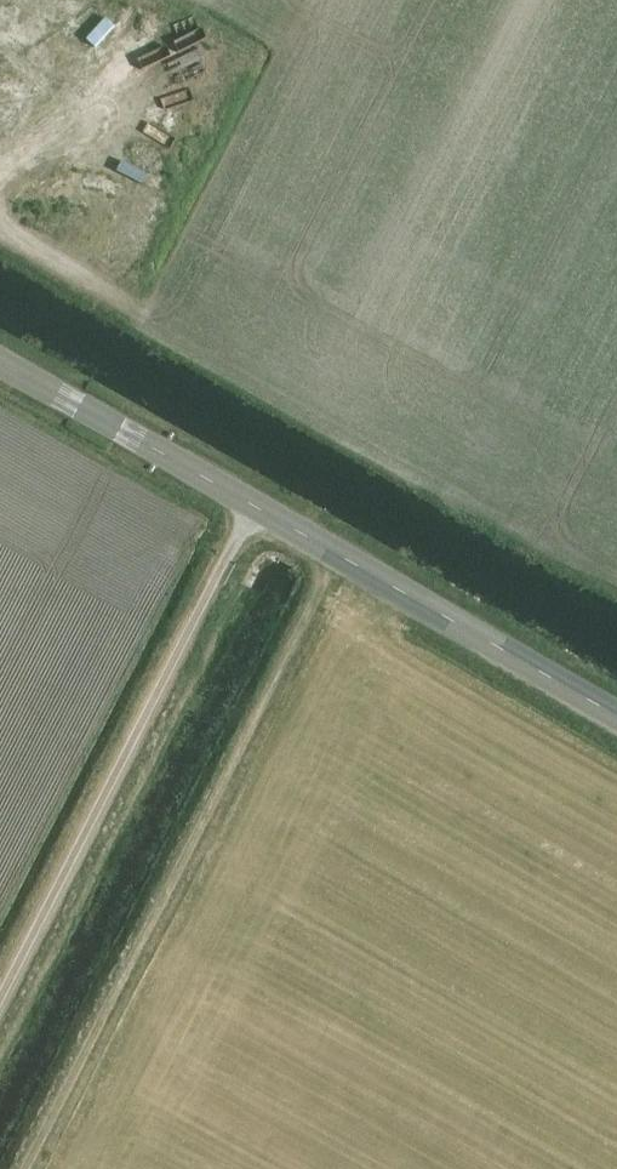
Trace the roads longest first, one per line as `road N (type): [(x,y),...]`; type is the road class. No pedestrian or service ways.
road 1 (secondary): [(616,715),(0,362)]
road 2 (track): [(336,552),(19,1168)]
road 3 (track): [(253,504),(0,1000)]
road 4 (track): [(0,228),(131,303)]

